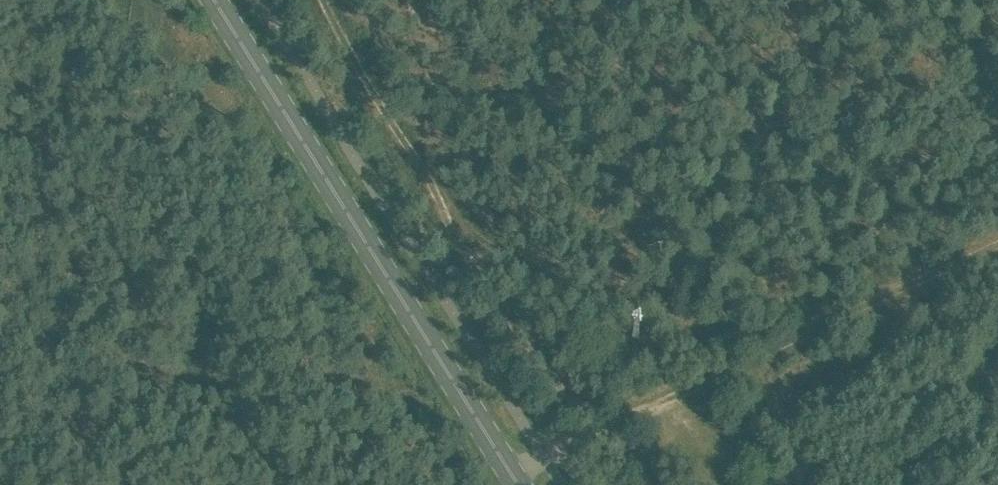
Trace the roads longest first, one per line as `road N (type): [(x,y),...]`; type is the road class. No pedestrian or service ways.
road 1 (primary): [(516,484),(214,0)]
road 2 (track): [(622,419),(997,242)]
road 3 (track): [(622,419),(510,476)]

